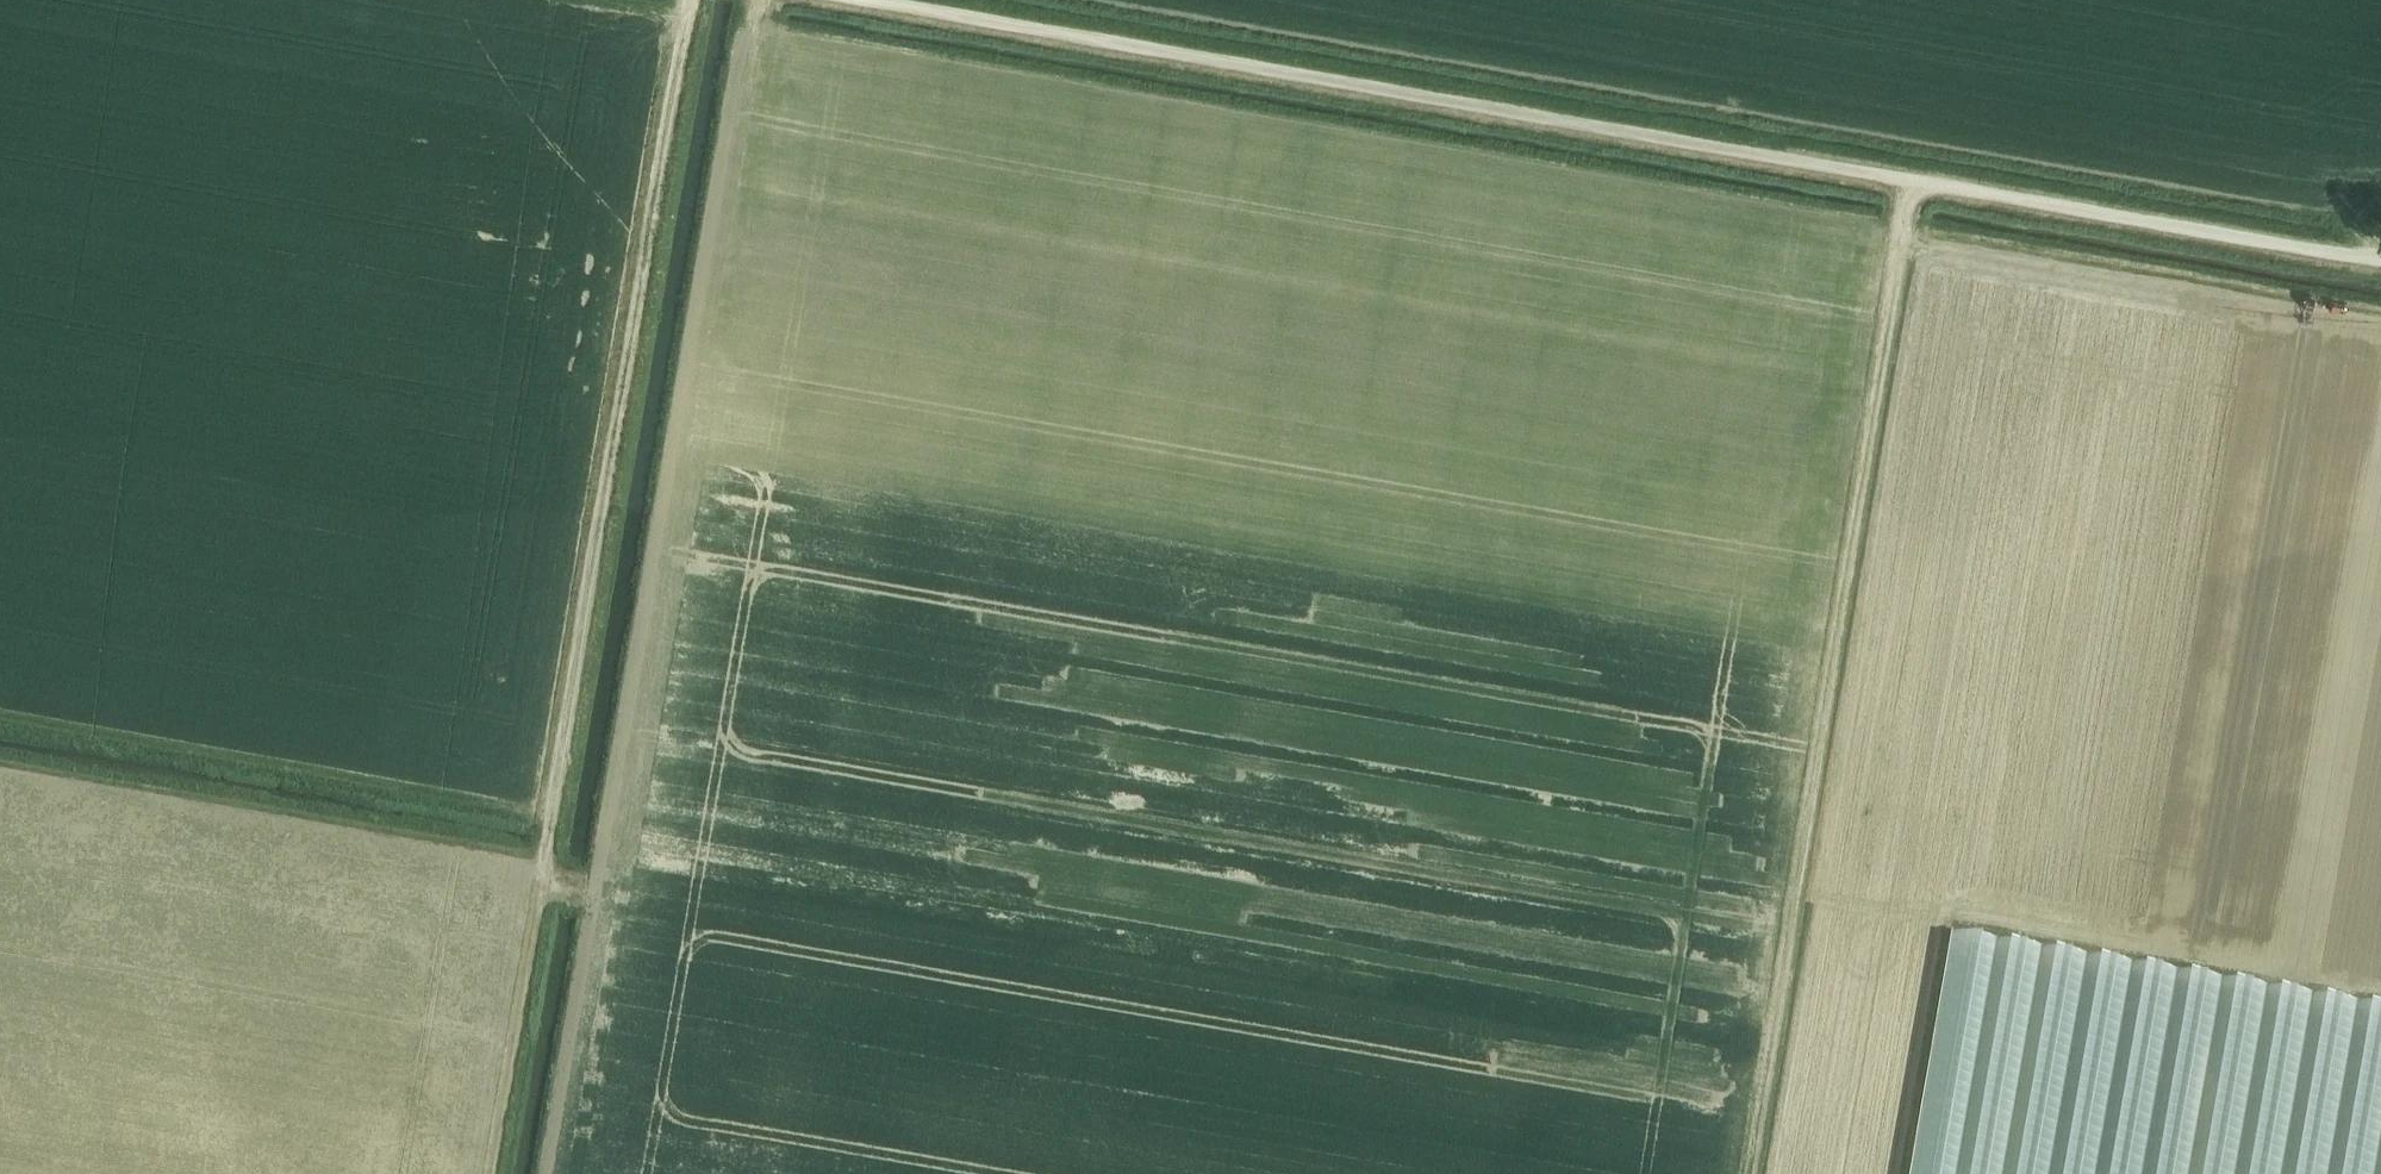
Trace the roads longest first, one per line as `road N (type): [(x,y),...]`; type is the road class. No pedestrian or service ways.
road 1 (track): [(2358,264),(866,0)]
road 2 (track): [(1750,1173),(1906,183)]

